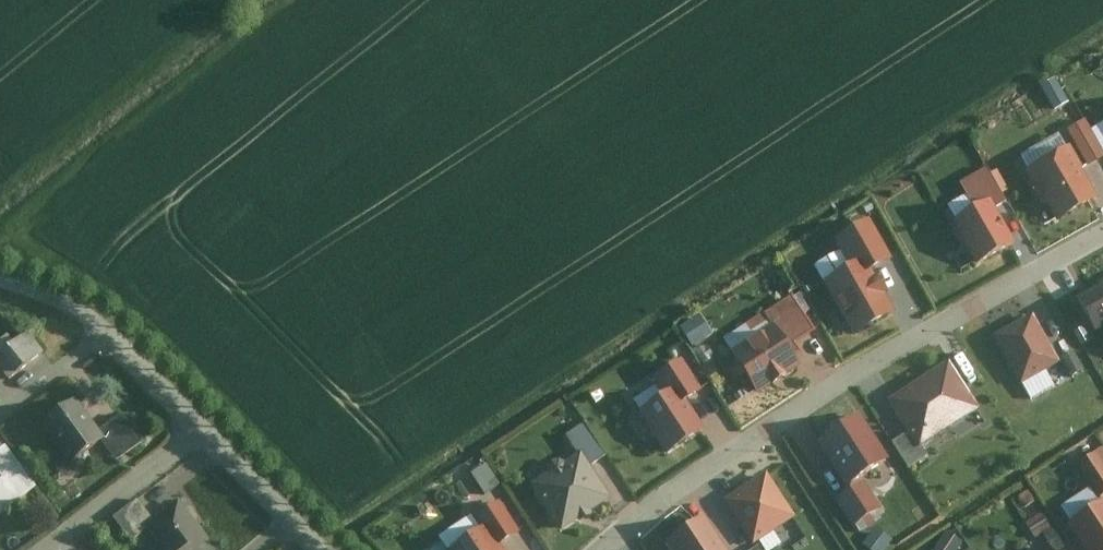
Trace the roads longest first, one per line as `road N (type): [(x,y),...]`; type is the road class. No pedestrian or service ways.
road 1 (residential): [(605,549),(772,426),(1102,233)]
road 2 (residential): [(206,435),(54,549)]
road 3 (residential): [(323,549),(206,435)]
road 4 (residential): [(0,421),(112,341)]
road 5 (residential): [(206,435),(112,341)]
road 6 (residential): [(112,341),(63,304),(0,280)]

